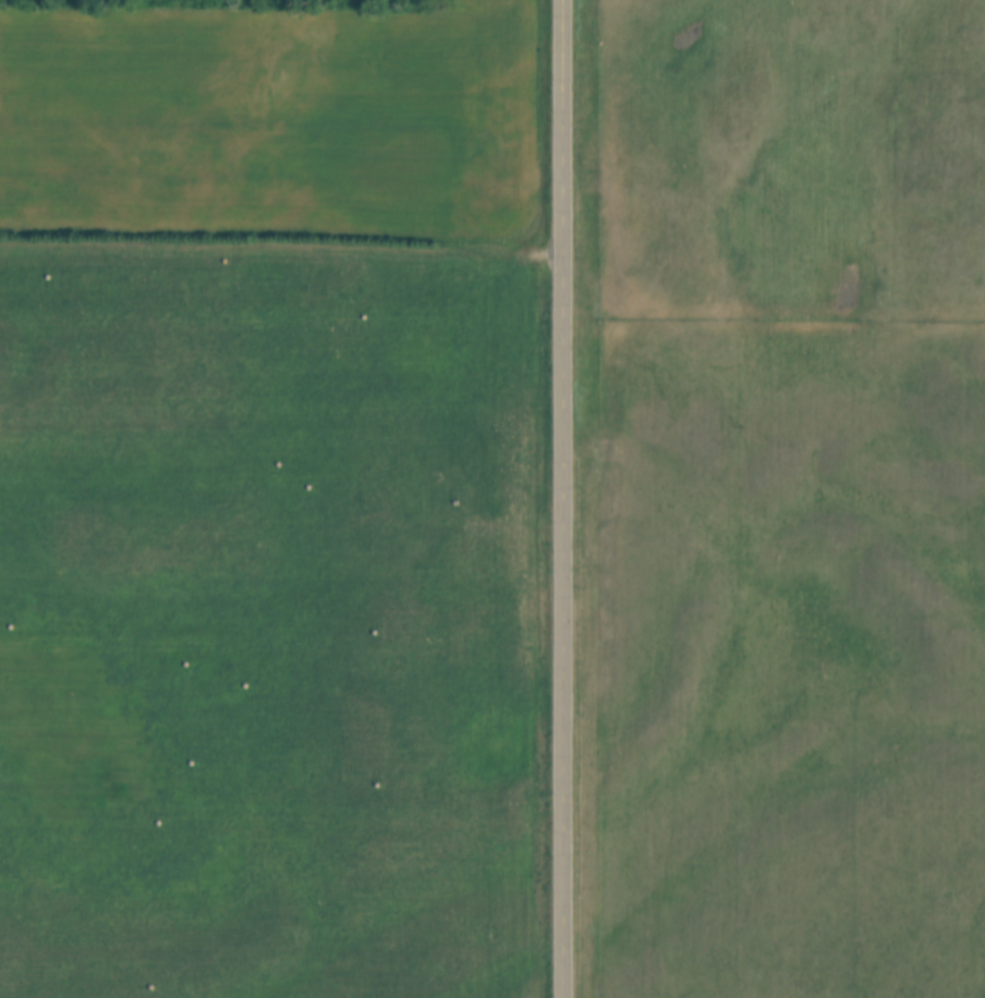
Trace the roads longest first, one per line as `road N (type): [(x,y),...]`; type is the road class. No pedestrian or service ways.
road 1 (tertiary): [(567,997),(564,0)]

